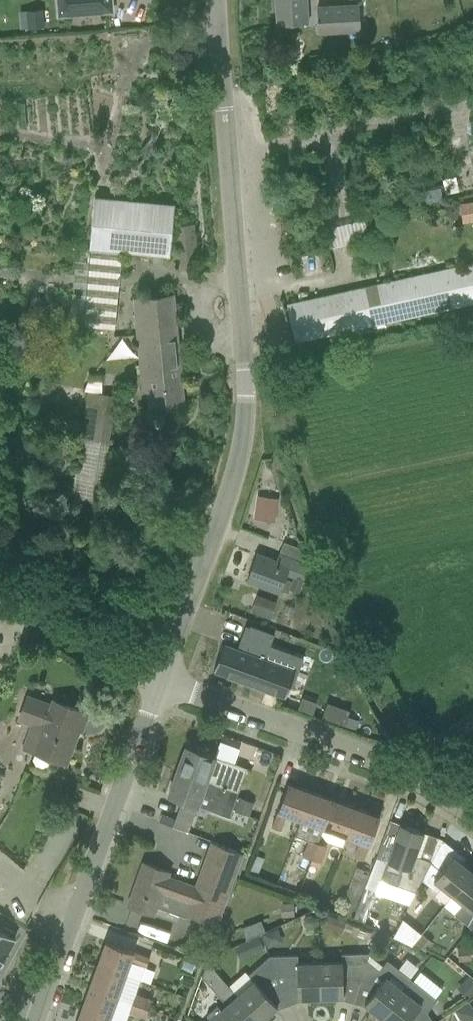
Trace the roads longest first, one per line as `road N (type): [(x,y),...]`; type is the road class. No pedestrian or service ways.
road 1 (unclassified): [(161,681),(236,470),(247,388),(216,0)]
road 2 (residential): [(36,1020),(161,681)]
road 3 (residential): [(472,815),(415,778),(161,681)]
road 4 (residential): [(161,681),(119,665),(0,592)]

